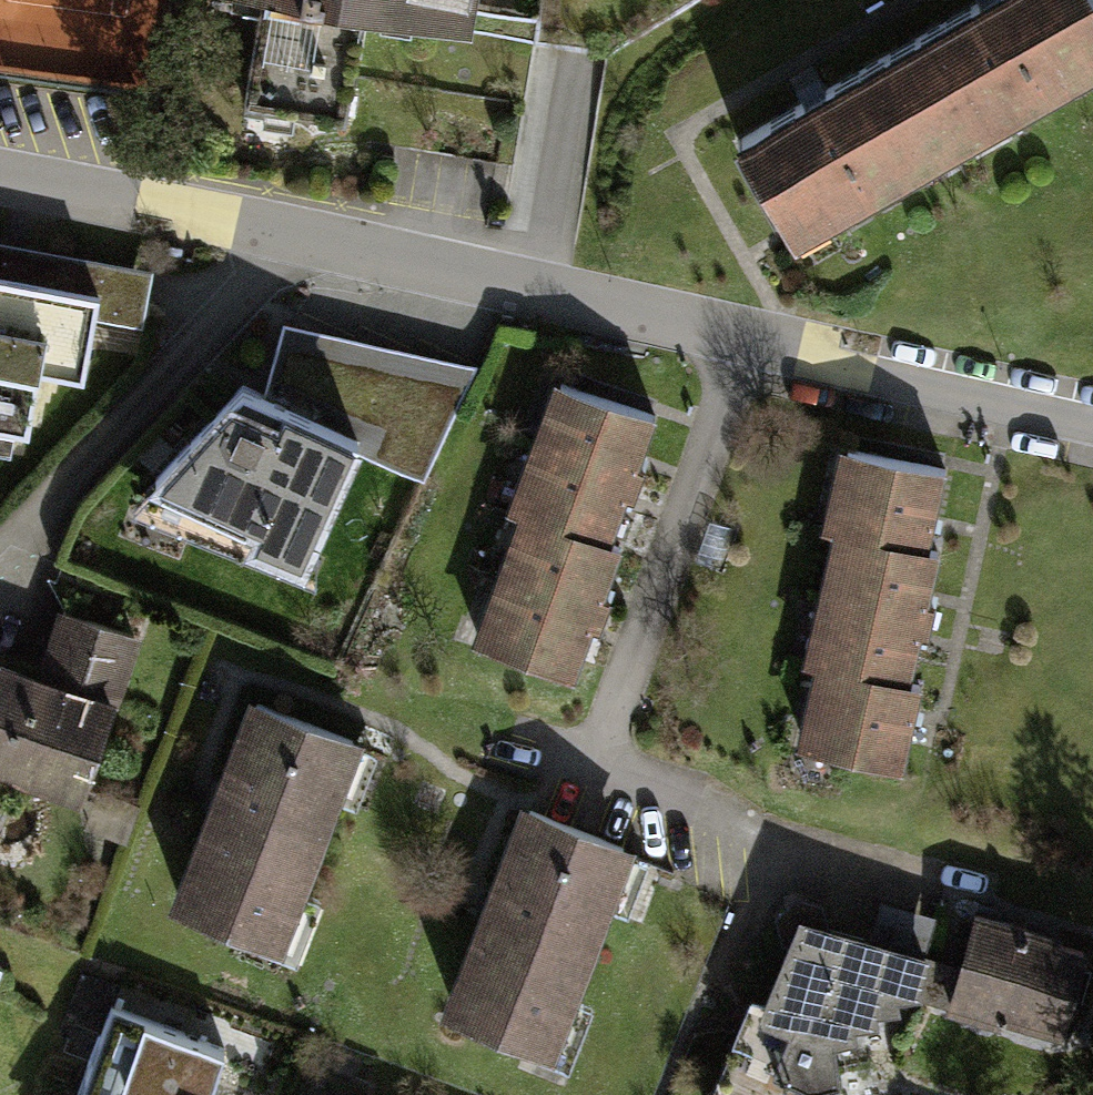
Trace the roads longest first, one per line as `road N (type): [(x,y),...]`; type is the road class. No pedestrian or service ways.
road 1 (residential): [(922,884),(586,767),(751,339)]
road 2 (residential): [(751,339),(300,236)]
road 3 (residential): [(300,236),(0,544)]
road 4 (residential): [(1092,424),(751,339)]
road 5 (residential): [(300,236),(0,187)]

